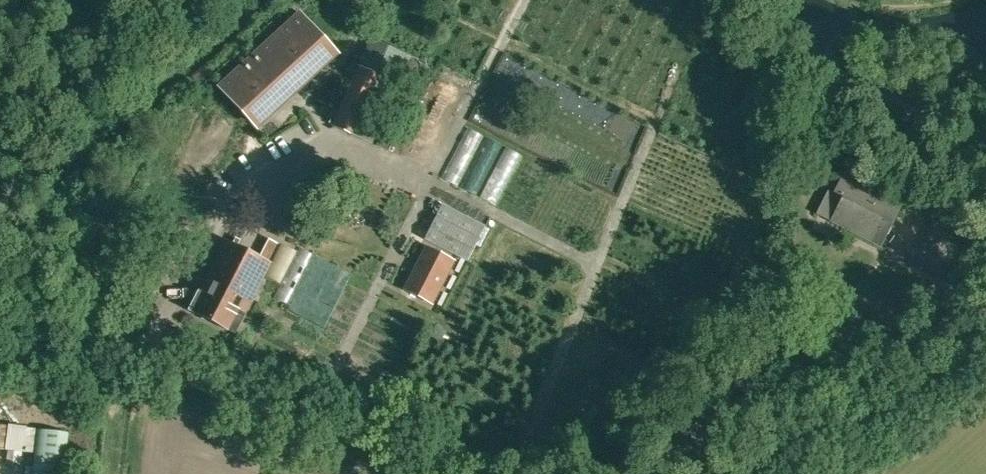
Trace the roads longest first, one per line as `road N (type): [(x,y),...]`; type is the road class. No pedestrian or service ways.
road 1 (track): [(129,349),(370,449),(445,467),(546,473)]
road 2 (track): [(681,473),(823,417),(985,302)]
road 3 (unclassified): [(129,349),(0,280)]

